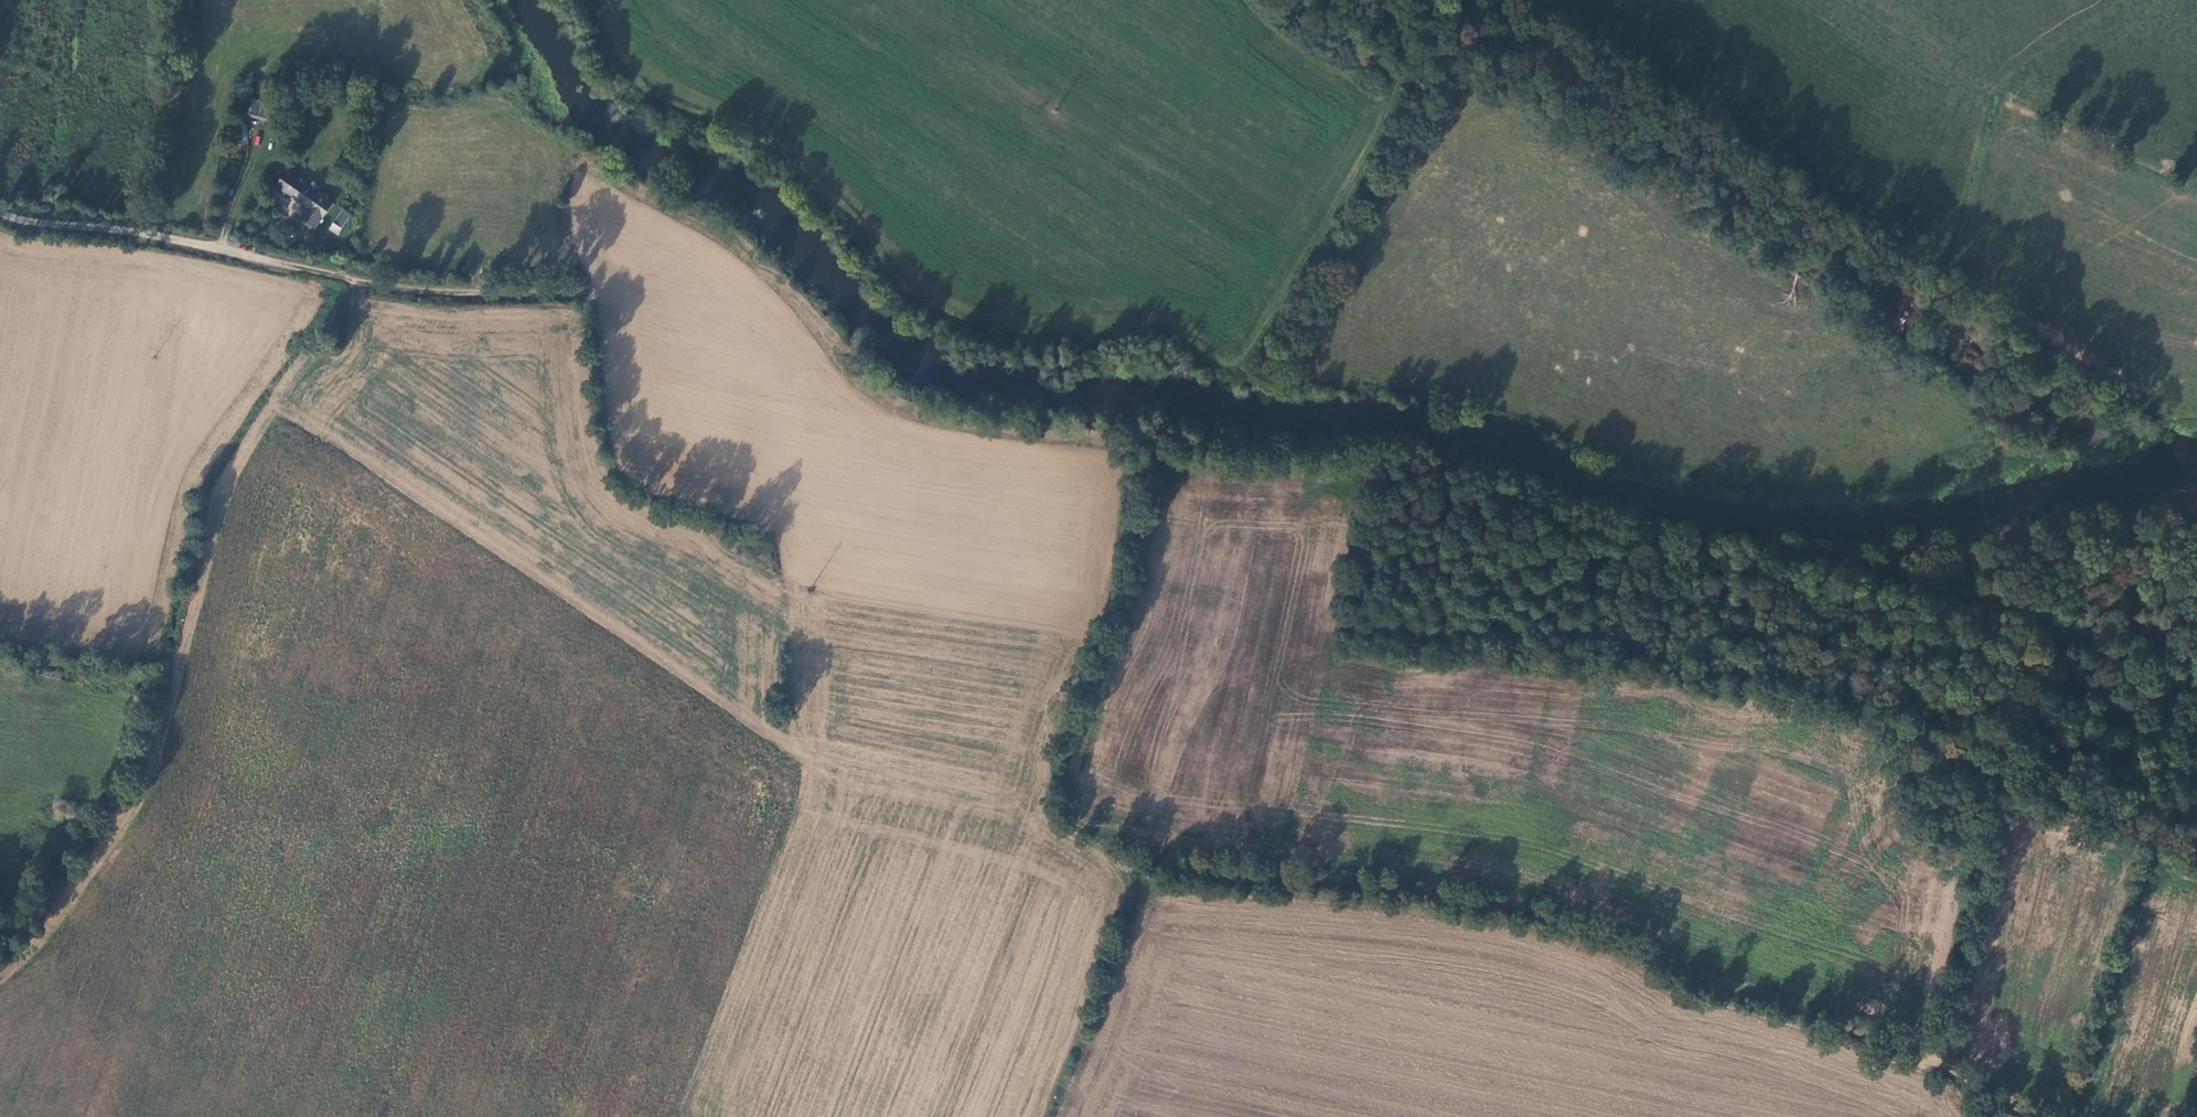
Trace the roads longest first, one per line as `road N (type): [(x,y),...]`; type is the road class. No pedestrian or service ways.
road 1 (unclassified): [(0,204),(38,219),(338,276)]
road 2 (track): [(338,276),(425,292),(583,288)]

